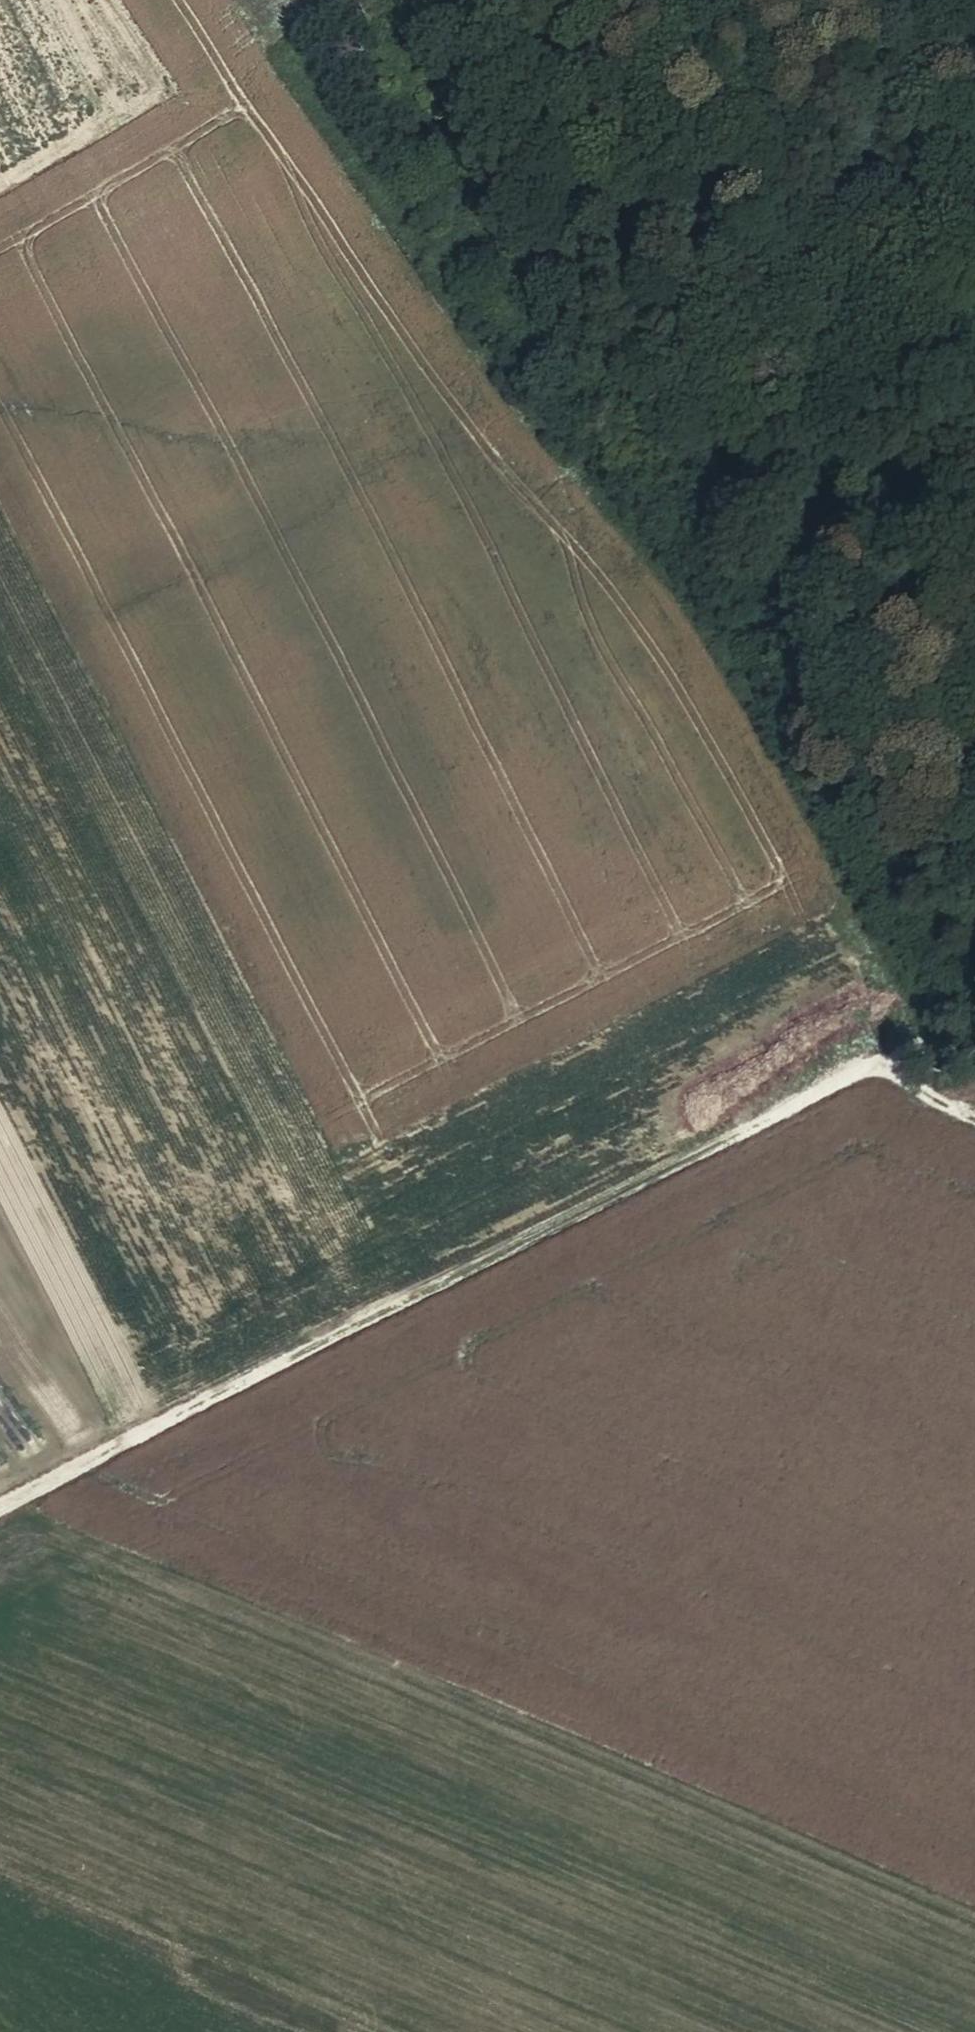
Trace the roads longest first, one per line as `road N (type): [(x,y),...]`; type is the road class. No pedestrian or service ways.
road 1 (track): [(0,1534),(868,1077)]
road 2 (track): [(875,647),(830,589),(817,505),(766,398),(755,356),(761,299),(743,232),(758,130),(828,0)]

